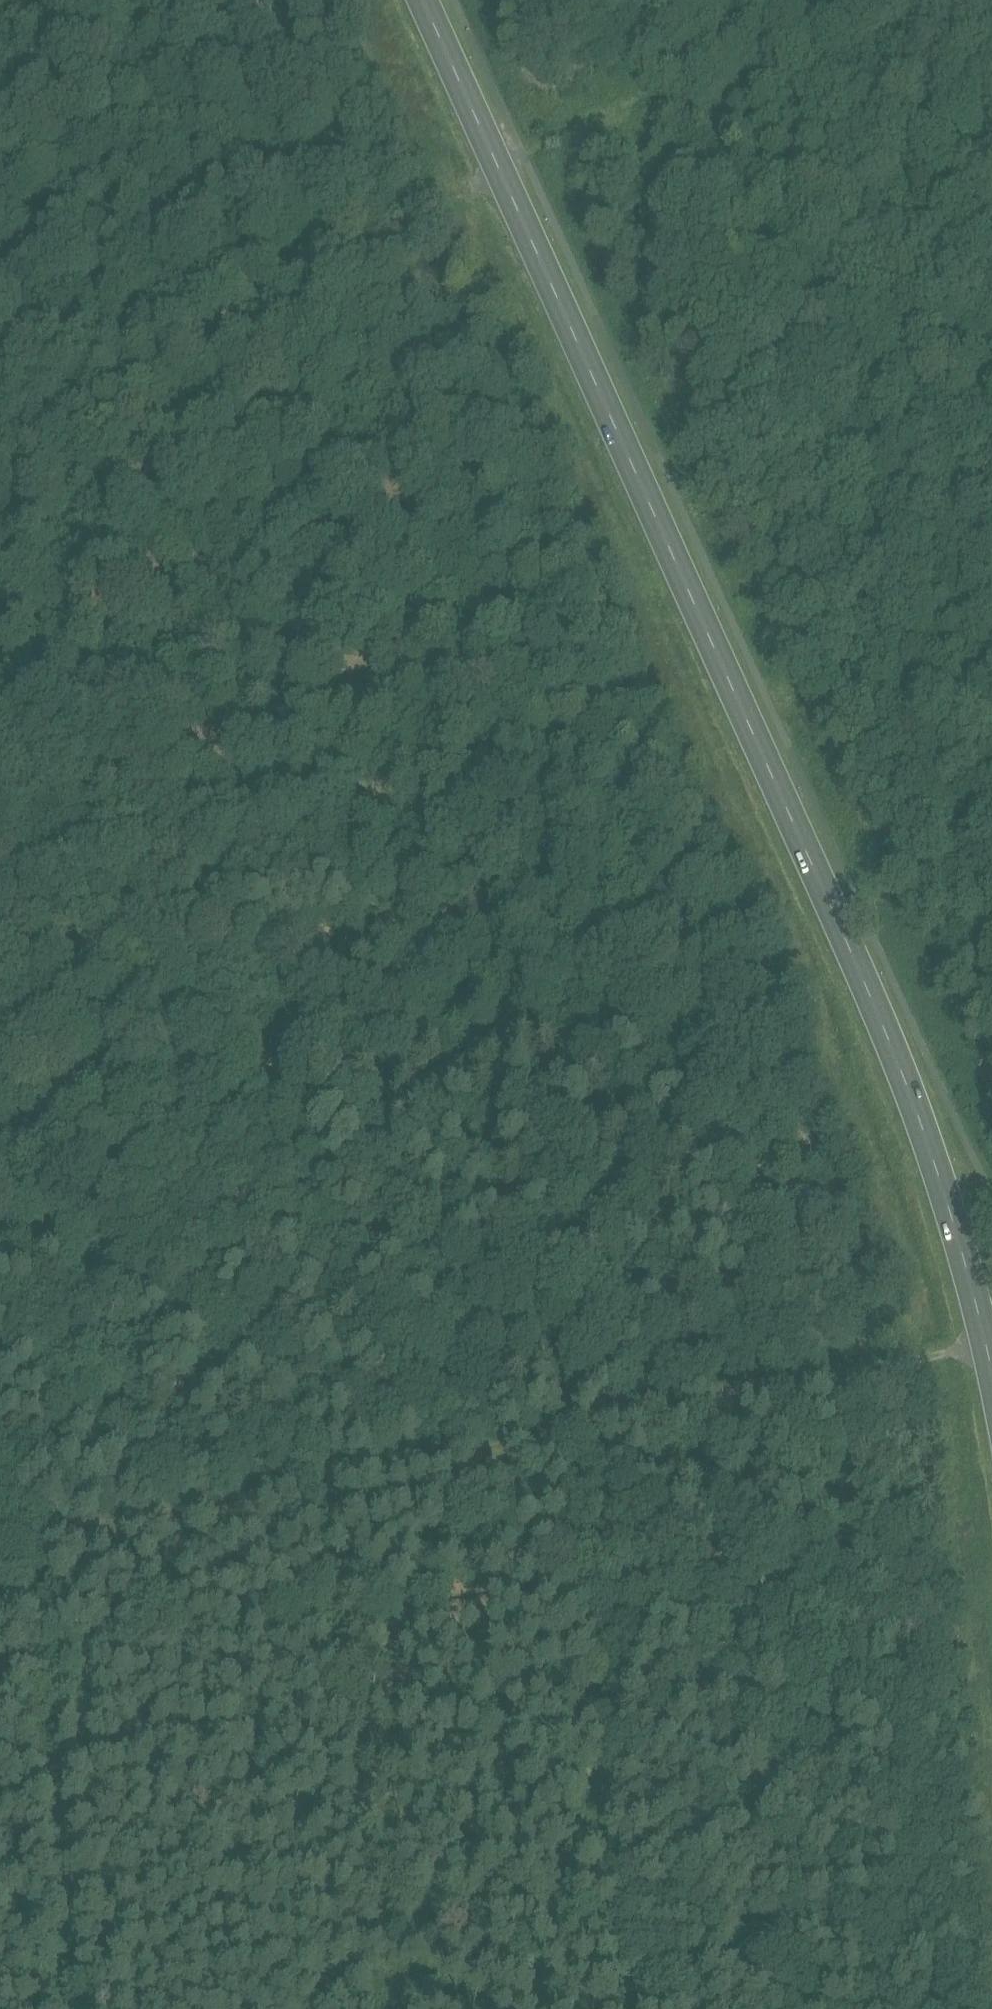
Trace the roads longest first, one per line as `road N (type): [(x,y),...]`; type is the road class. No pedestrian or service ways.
road 1 (primary): [(991,1379),(946,1200),(901,1074),(419,0)]
road 2 (track): [(0,1541),(986,1349)]

